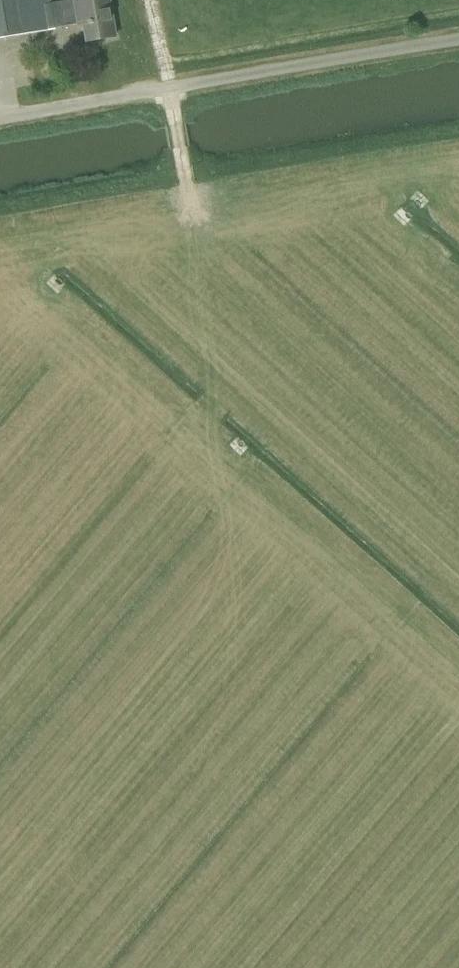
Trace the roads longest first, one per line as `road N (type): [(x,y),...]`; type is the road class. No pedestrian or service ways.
road 1 (unclassified): [(0,117),(458,39)]
road 2 (track): [(0,207),(458,130)]

